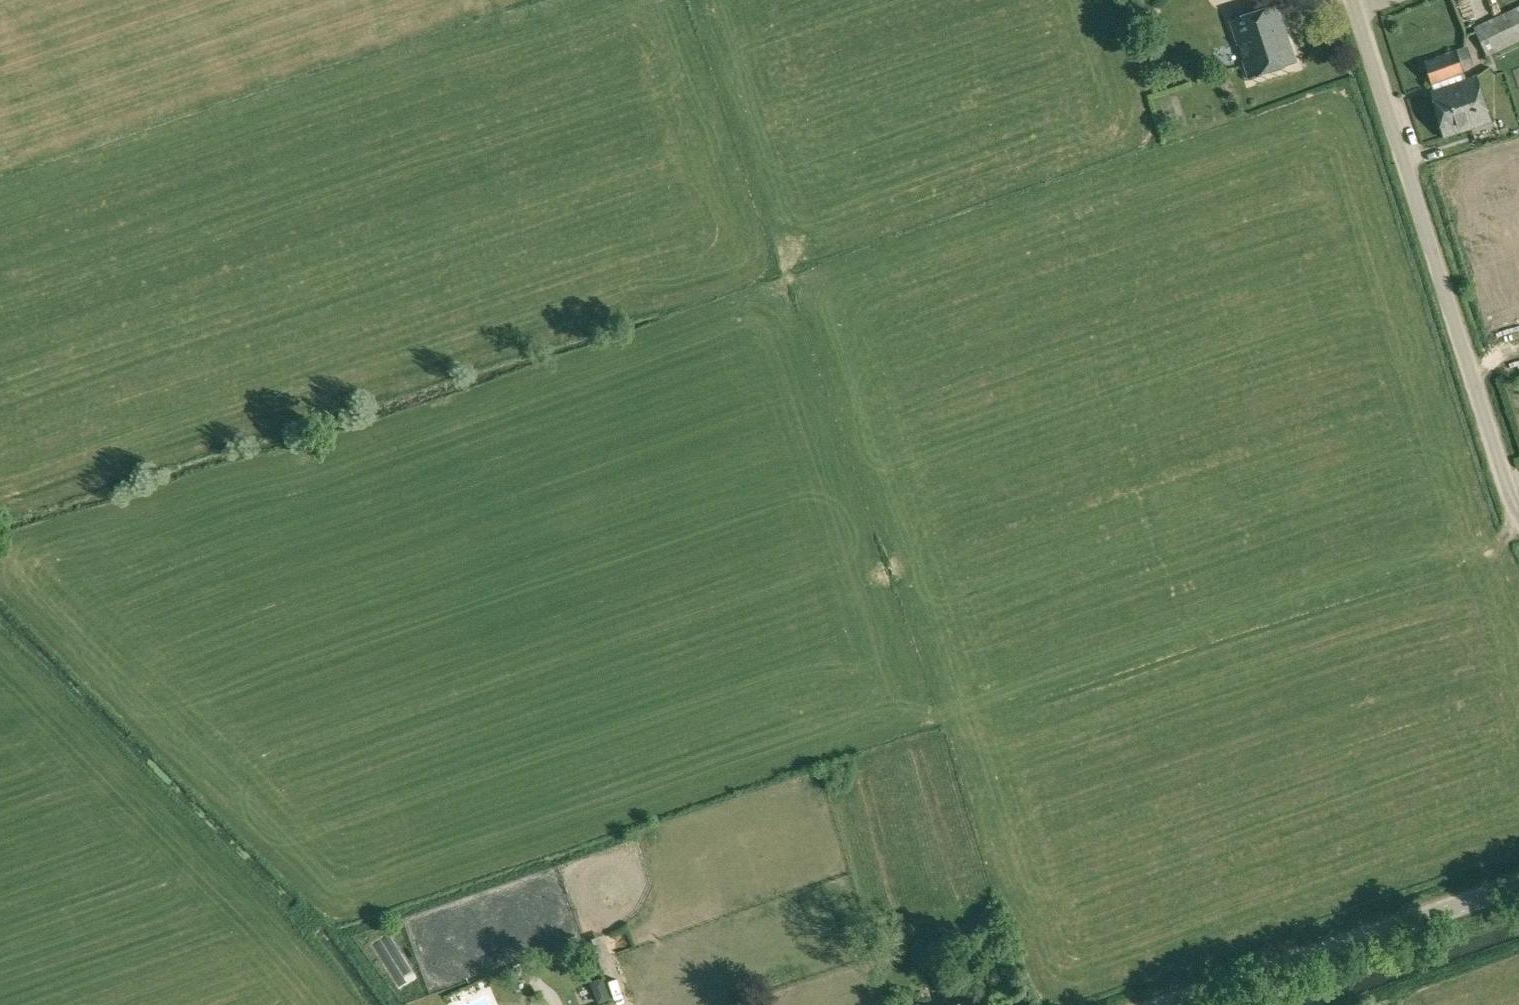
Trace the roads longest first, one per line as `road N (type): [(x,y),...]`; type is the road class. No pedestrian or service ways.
road 1 (unclassified): [(1518,514),(1500,477),(1347,0)]
road 2 (unclassified): [(1168,1004),(1518,883)]

